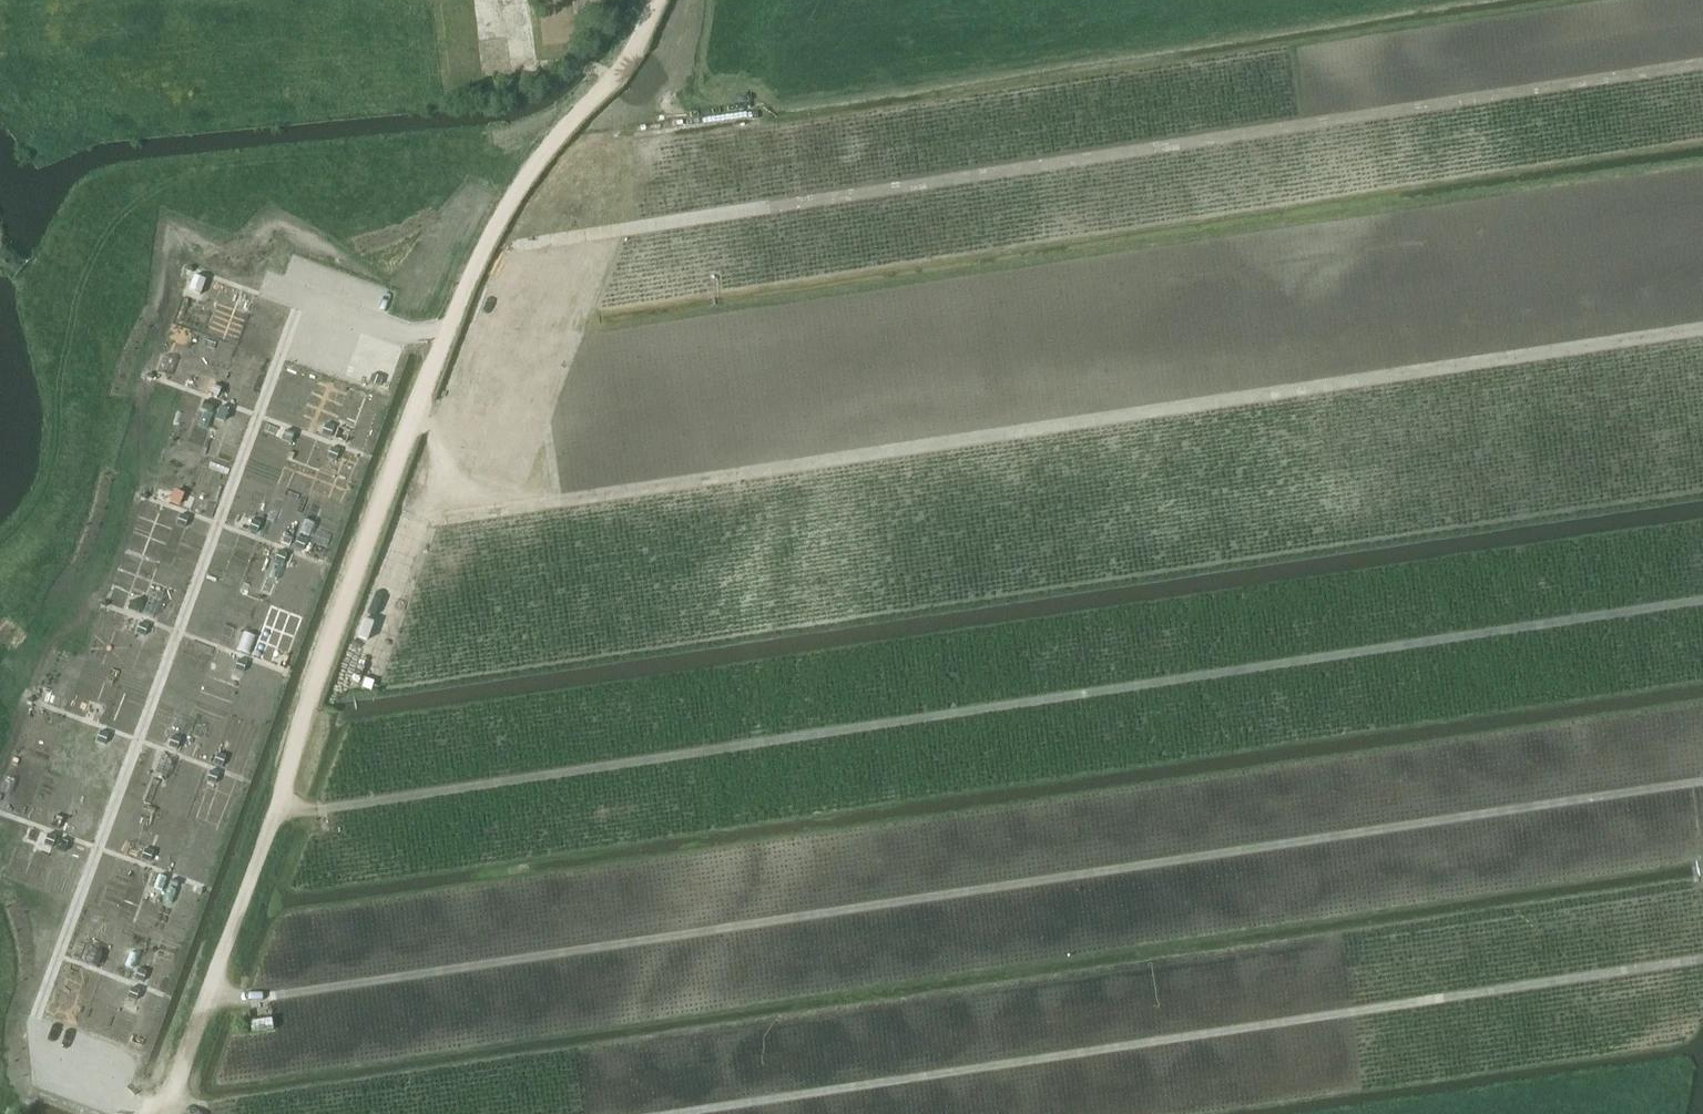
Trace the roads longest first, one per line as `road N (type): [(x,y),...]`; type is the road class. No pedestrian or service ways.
road 1 (track): [(173,1113),(1702,886)]
road 2 (track): [(1702,780),(239,999),(211,989)]
road 3 (track): [(1702,332),(415,519),(356,683)]
road 4 (track): [(281,802),(314,812),(1702,600)]
road 5 (track): [(449,423),(509,249),(1702,66)]
road 6 (track): [(168,1113),(281,802),(309,697),(446,329),(530,173),(630,62),(660,0)]
road 7 (track): [(302,296),(36,1021)]

